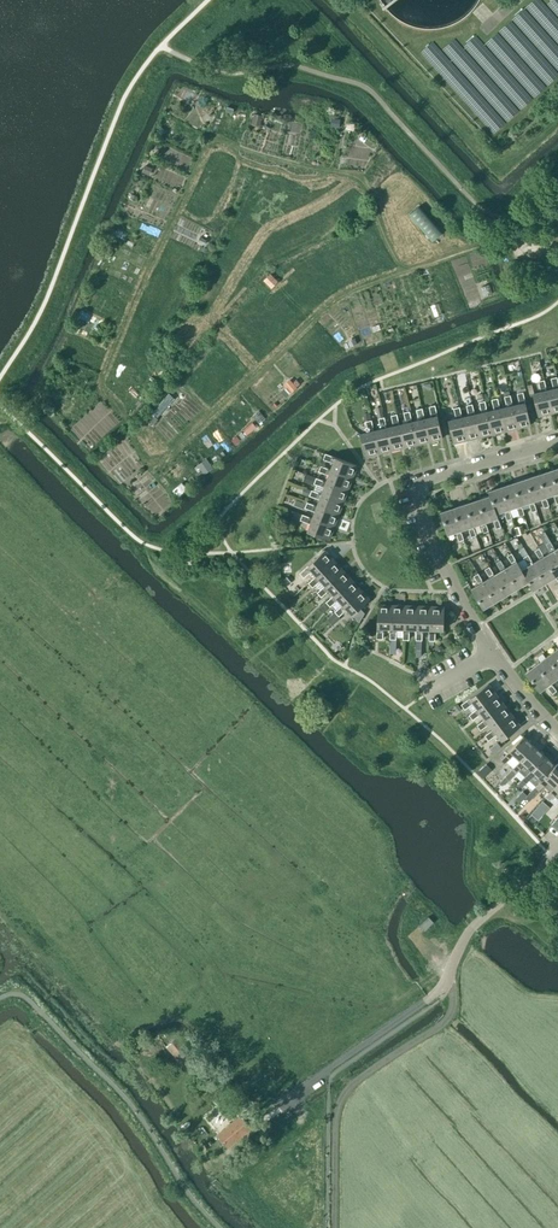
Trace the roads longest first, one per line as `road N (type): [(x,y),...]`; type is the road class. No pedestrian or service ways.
road 1 (track): [(479,244),(402,266),(363,179),(210,138),(99,372),(100,389),(127,422),(143,462),(155,464),(327,304),(382,279)]
road 2 (residential): [(489,655),(412,483),(557,441)]
road 3 (residential): [(557,848),(471,929),(455,955),(453,978)]

